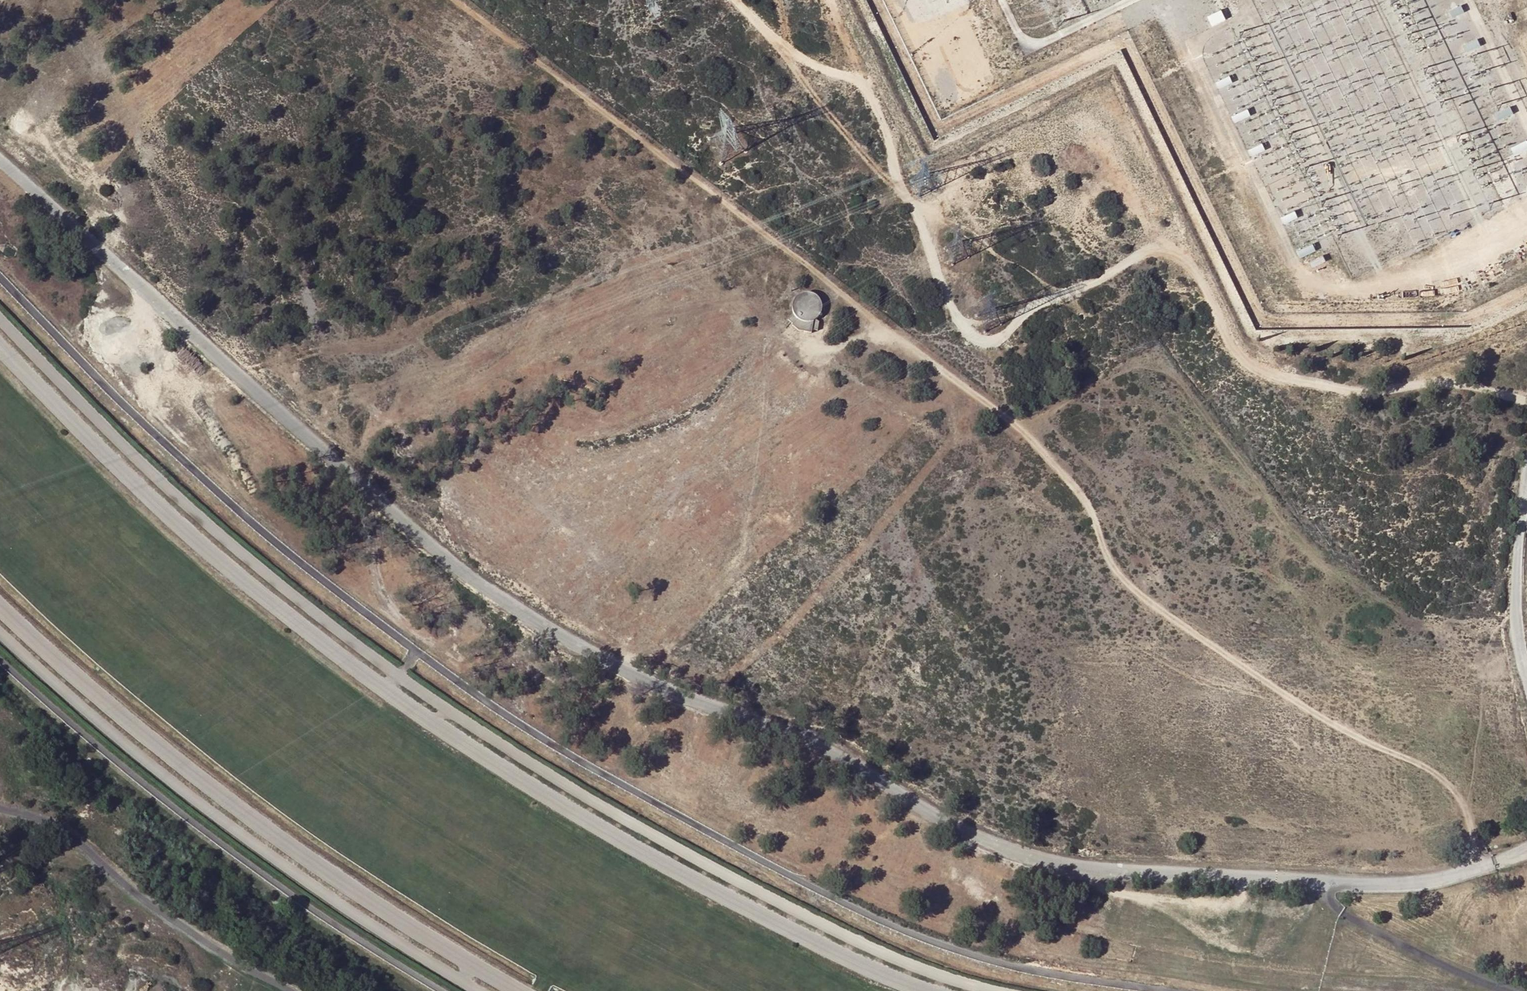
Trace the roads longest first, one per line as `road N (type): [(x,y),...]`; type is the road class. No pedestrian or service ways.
road 1 (track): [(1477,870),(1470,819),(1449,784),(1361,740),(1121,576),(1085,496),(1027,430),(464,0)]
road 2 (track): [(1526,399),(1467,384),(1369,392),(1264,371),(1241,350),(1194,260),(1172,243),(1152,243),(1081,296),(1028,305),(1002,337),(972,336),(949,312),(925,230),(892,178),(901,128),(897,94),(878,80),(800,59),(740,0)]
road 3 (unclassified): [(1526,490),(1516,577),(1526,672)]

